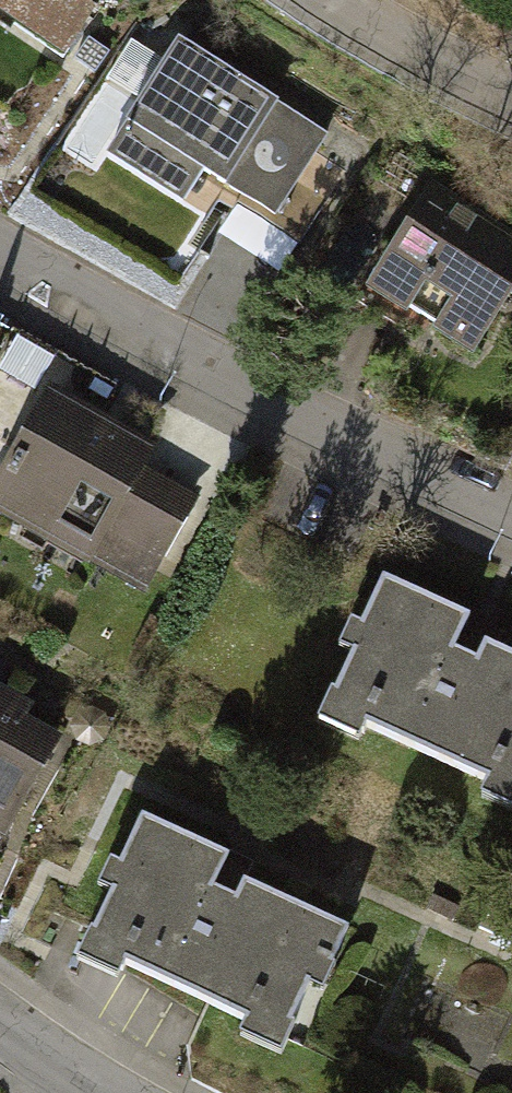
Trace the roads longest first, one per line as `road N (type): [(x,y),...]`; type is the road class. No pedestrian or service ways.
road 1 (residential): [(511,507),(183,348),(0,246)]
road 2 (residential): [(317,0),(511,104)]
road 3 (residential): [(104,1092),(0,1026)]

